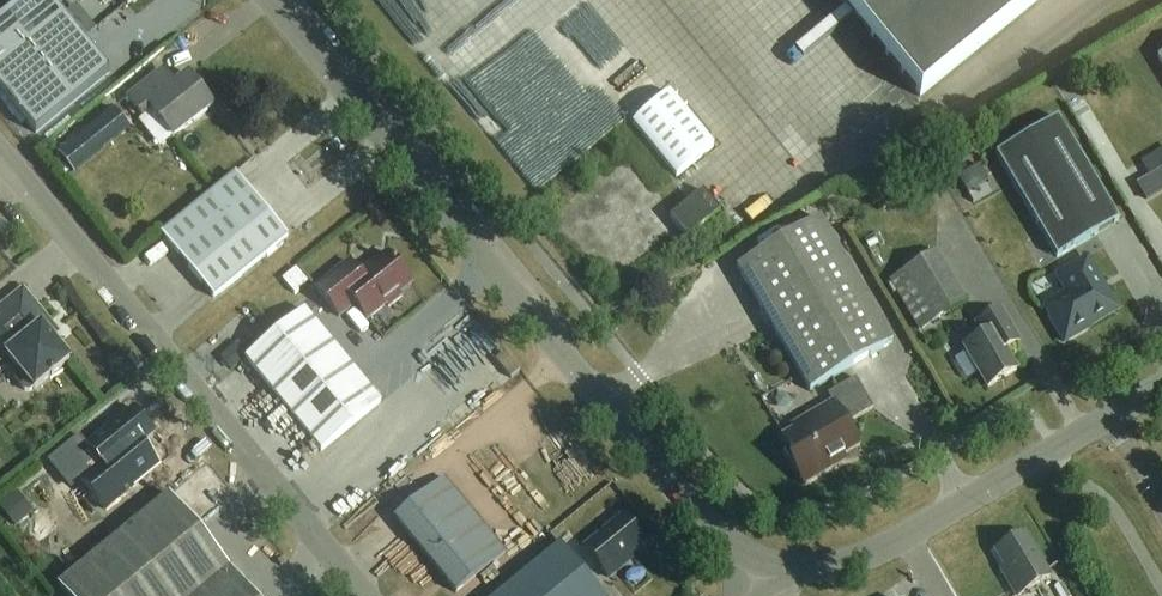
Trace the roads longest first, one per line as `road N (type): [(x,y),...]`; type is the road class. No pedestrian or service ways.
road 1 (unclassified): [(363,595),(0,154)]
road 2 (residential): [(603,404),(267,0)]
road 3 (residential): [(761,563),(822,567),(885,547),(1112,417)]
road 4 (residential): [(603,404),(704,522),(761,563)]

